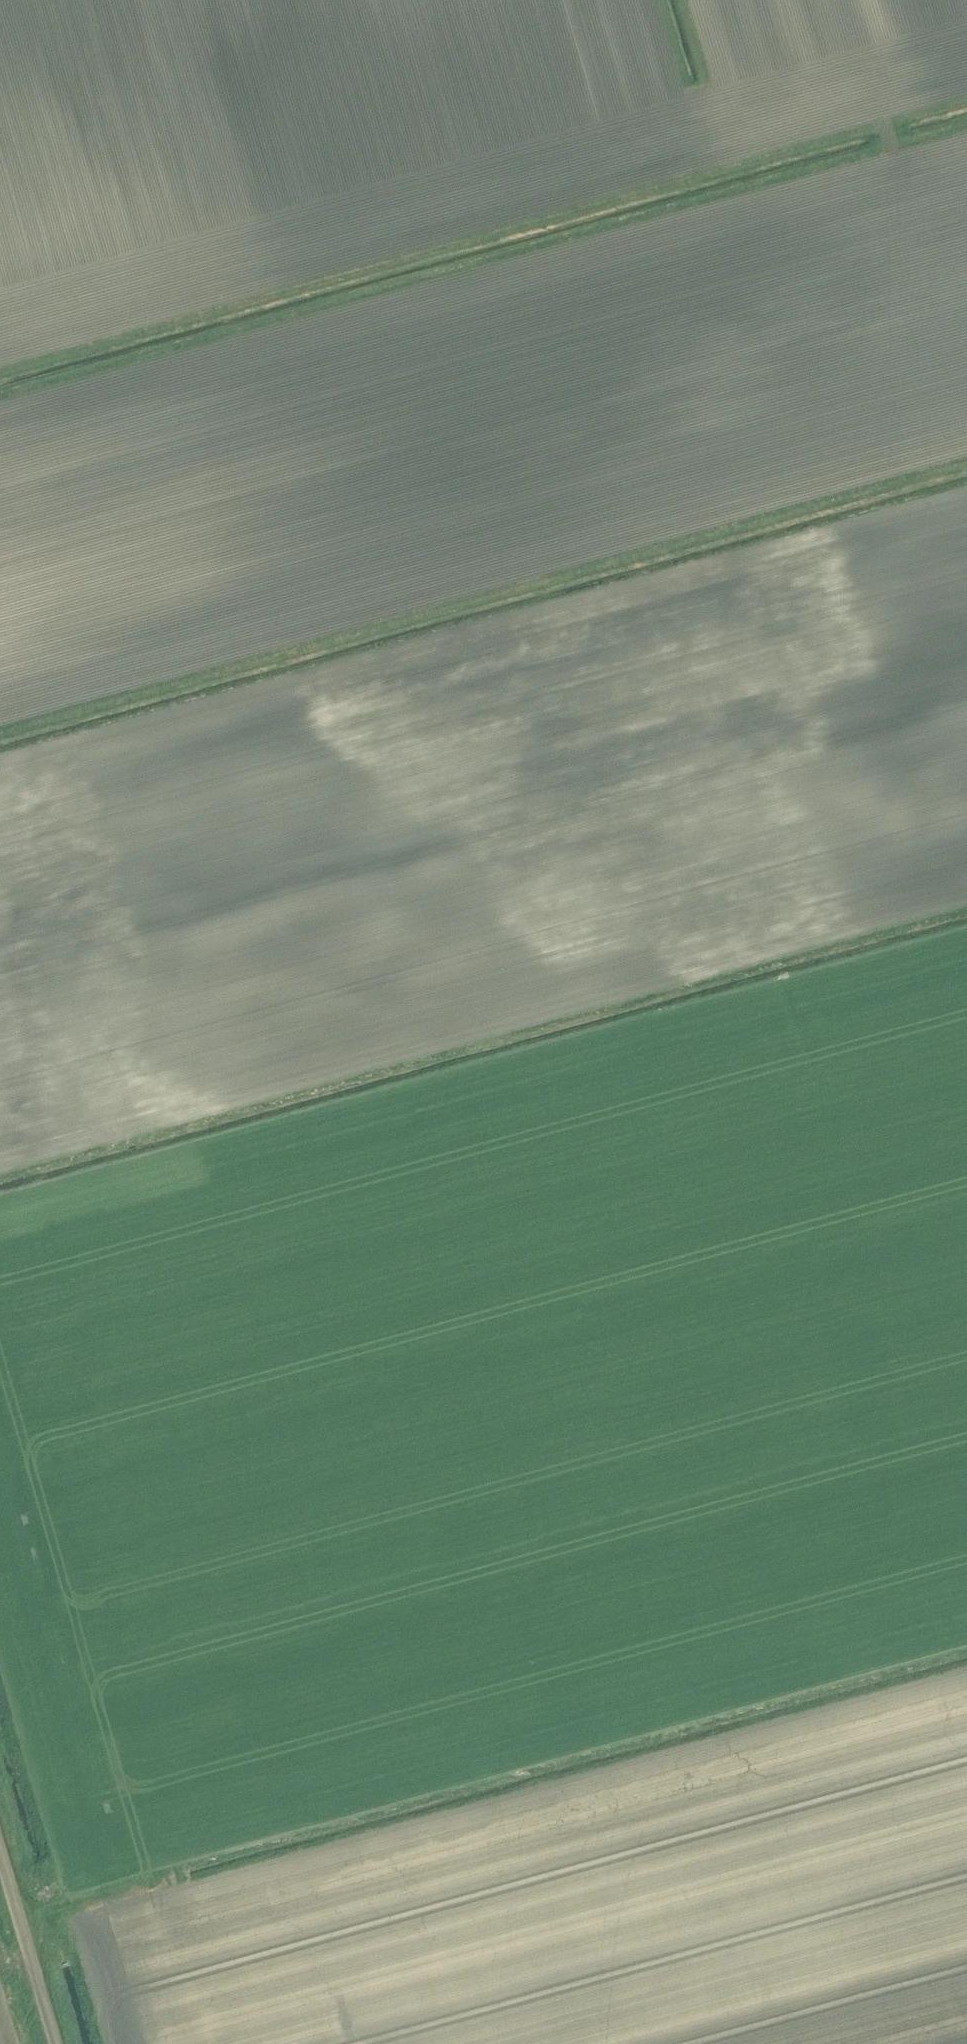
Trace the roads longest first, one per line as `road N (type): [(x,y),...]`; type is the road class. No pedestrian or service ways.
road 1 (unclassified): [(55,2043),(0,1852)]

